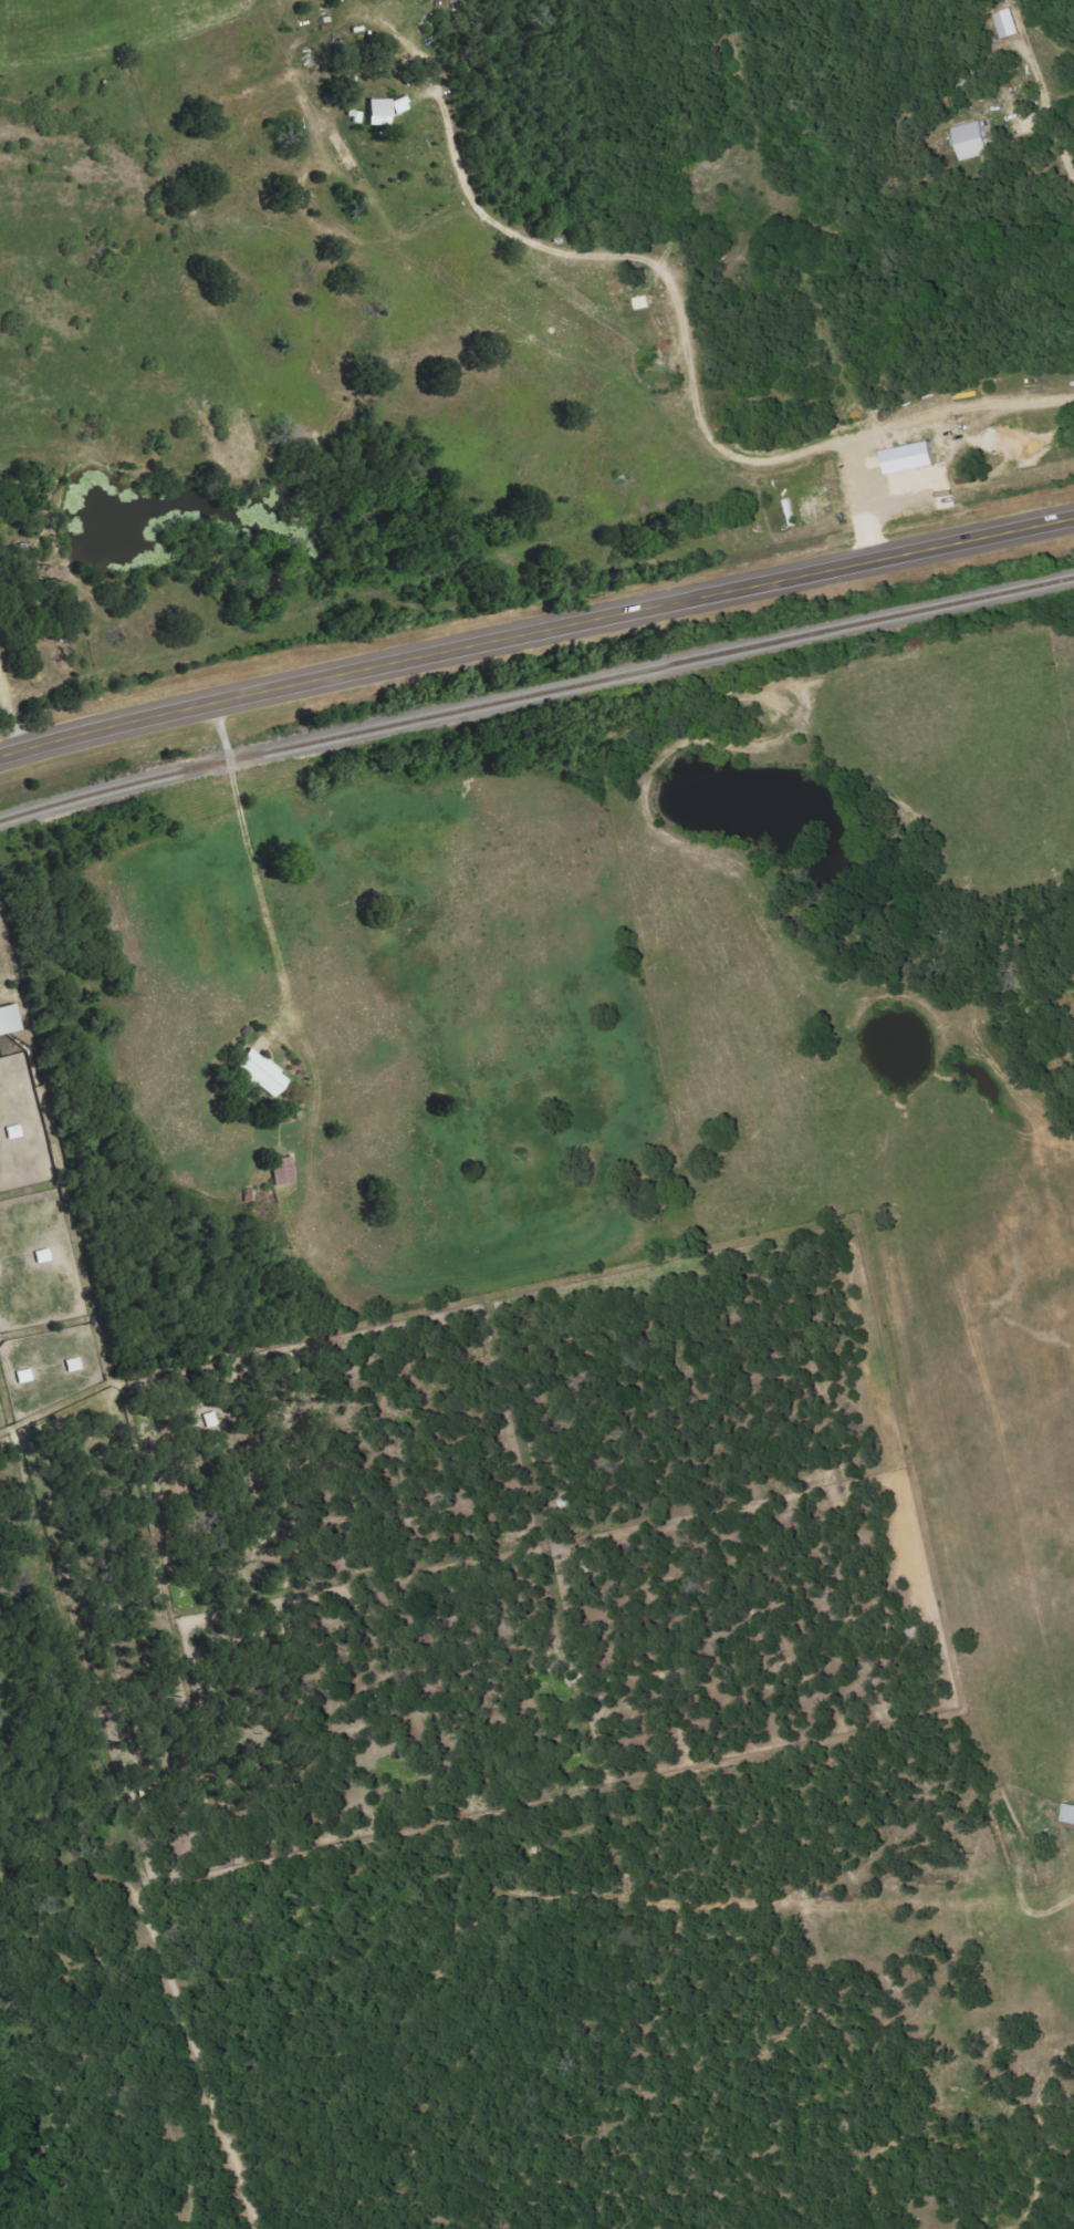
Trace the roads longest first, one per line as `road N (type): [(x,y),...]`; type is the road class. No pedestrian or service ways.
road 1 (trunk): [(0,758),(121,723),(1073,520)]

